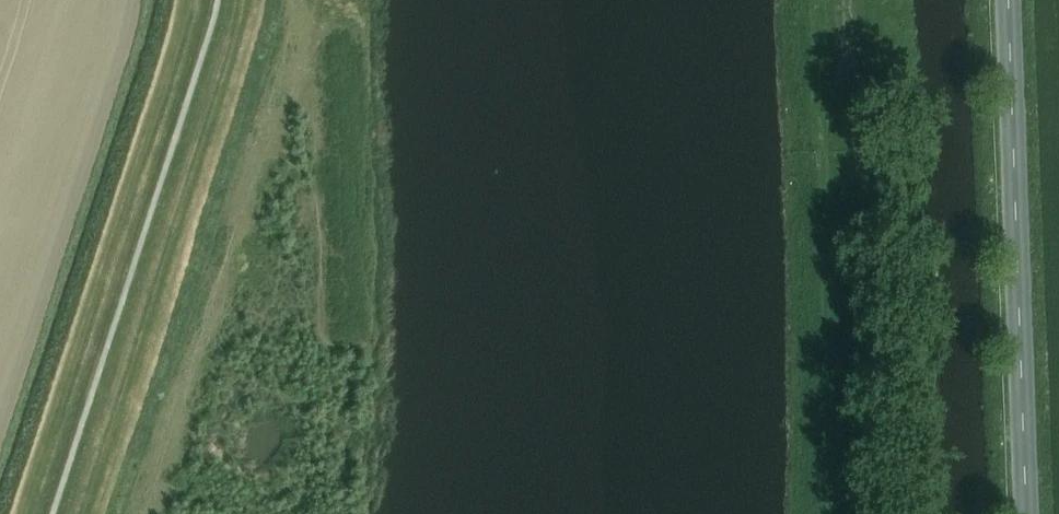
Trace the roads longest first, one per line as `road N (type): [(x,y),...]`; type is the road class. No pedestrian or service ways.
road 1 (tertiary): [(1009,0),(1028,513)]

